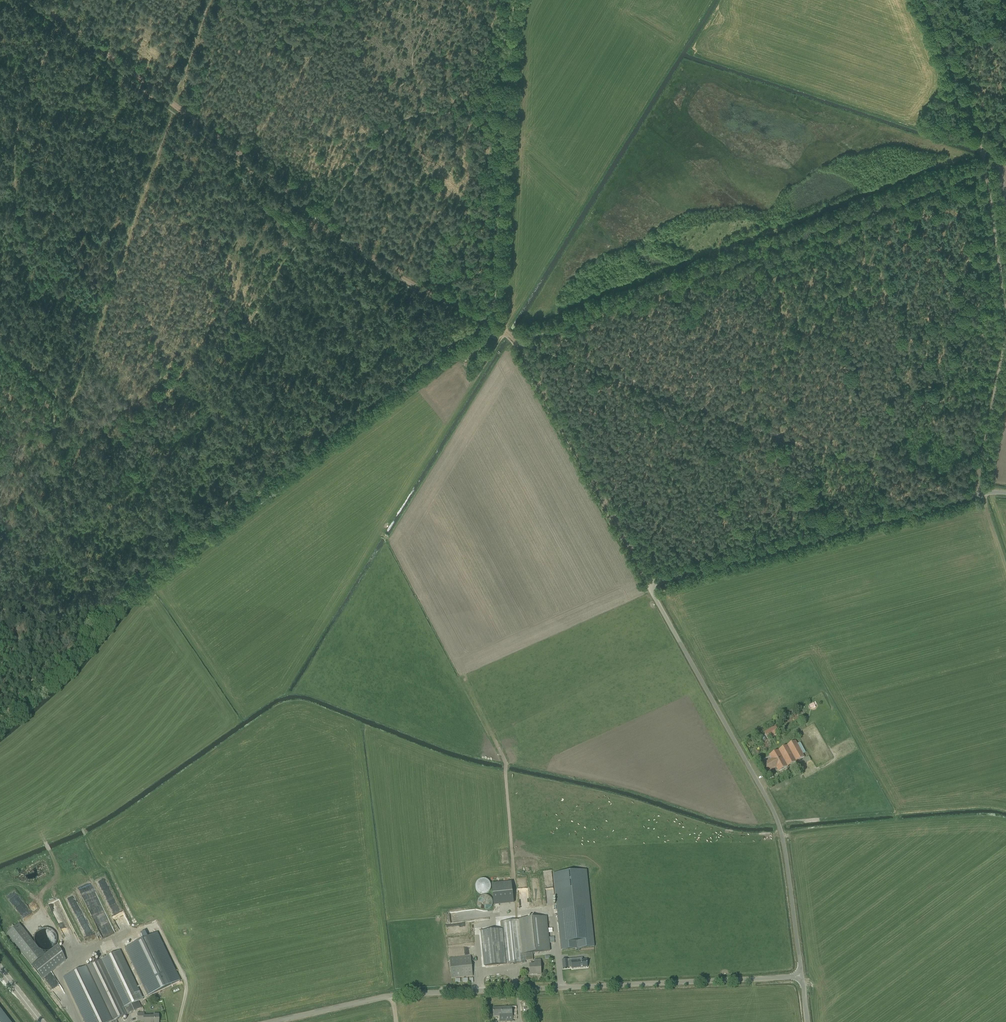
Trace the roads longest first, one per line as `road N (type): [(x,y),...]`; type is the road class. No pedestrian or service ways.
road 1 (track): [(484,324),(135,580),(0,719)]
road 2 (track): [(977,172),(515,342)]
road 3 (unclassified): [(648,582),(778,818),(801,977)]
road 4 (unclassified): [(392,996),(801,977)]
road 5 (unclassified): [(648,582),(983,493)]
road 6 (track): [(442,302),(381,270),(169,111)]
road 7 (track): [(489,327),(513,0)]
road 8 (track): [(515,342),(798,442)]
road 9 (track): [(515,342),(648,582)]
road 10 (track): [(798,442),(983,493)]
road 11 (track): [(169,111),(21,0)]
road 12 (track): [(517,915),(499,748)]
road 13 (track): [(973,484),(1005,323)]
road 14 (track): [(921,0),(981,147)]
road 15 (track): [(1005,315),(983,169)]
road 16 (unclassified): [(267,1021),(392,996)]
road 17 (track): [(82,830),(136,925),(133,936)]

